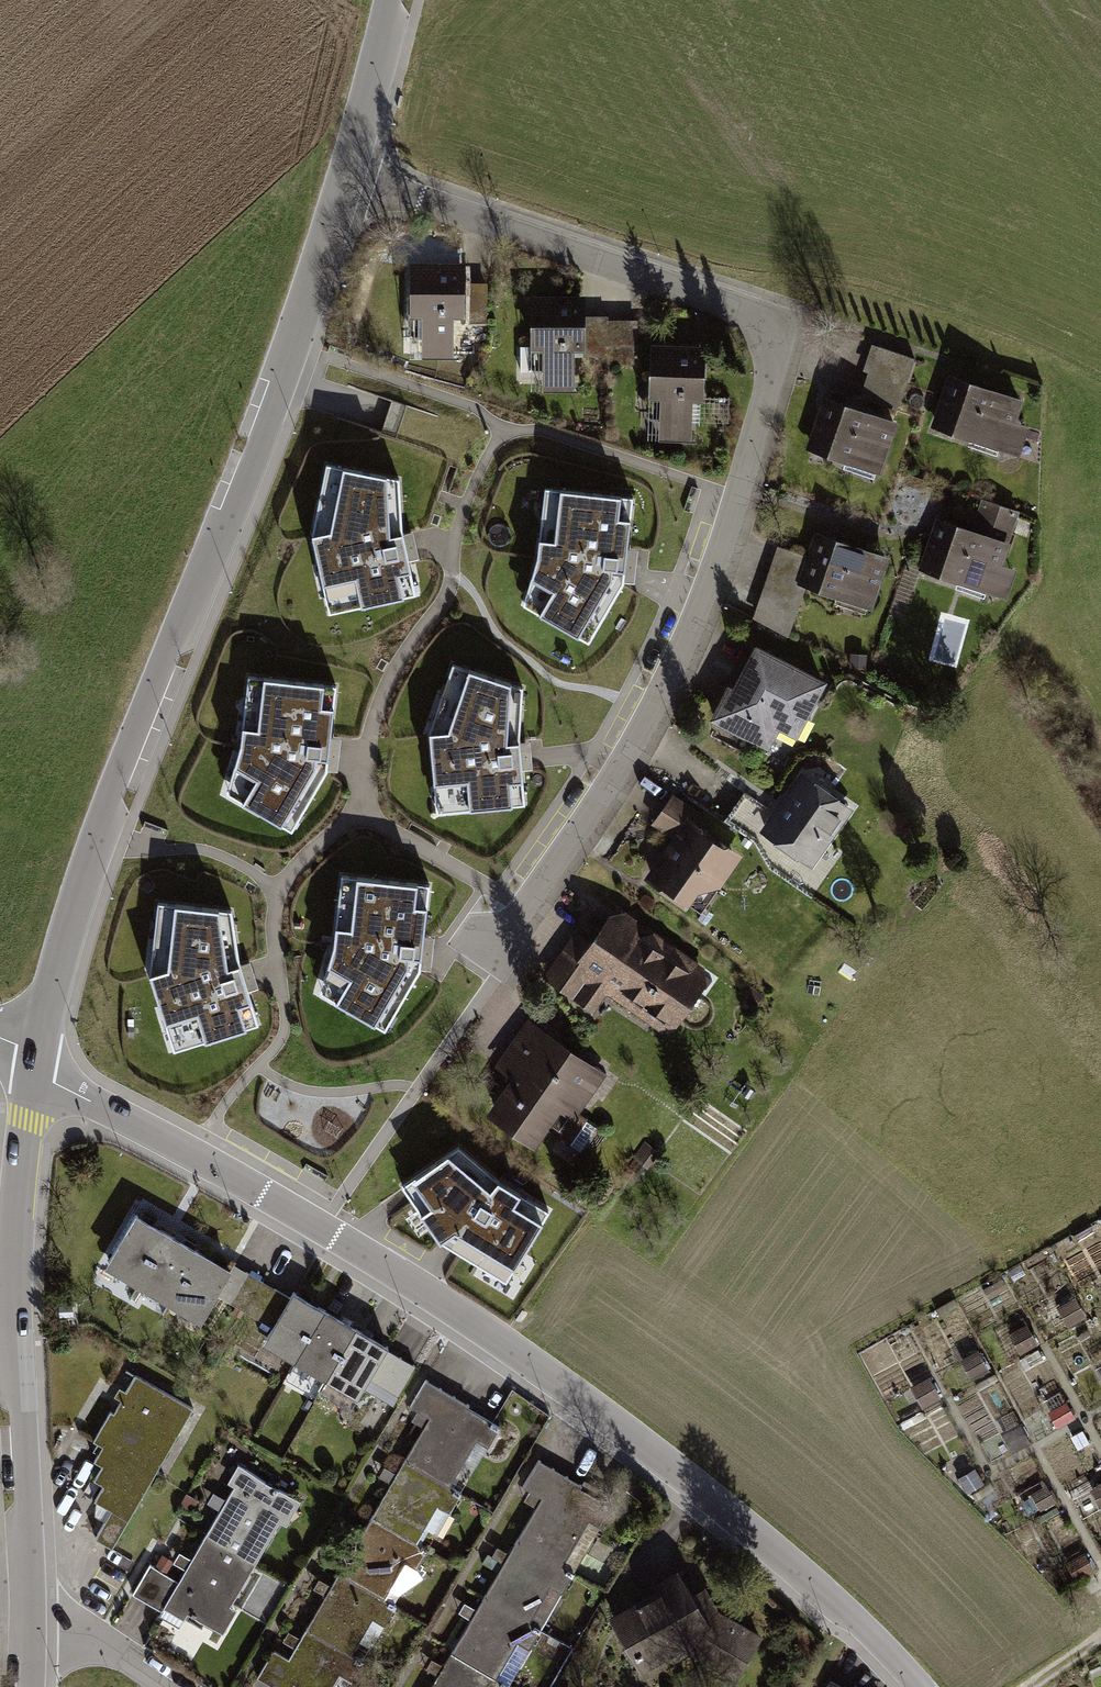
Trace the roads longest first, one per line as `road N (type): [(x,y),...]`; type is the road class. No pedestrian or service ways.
road 1 (residential): [(346,174),(766,317),(785,346),(699,618),(622,786),(528,911),(491,938)]
road 2 (residential): [(35,1070),(323,1228),(574,1392),(750,1528),(920,1686)]
road 3 (residential): [(346,174),(279,382),(96,838),(35,1070)]
road 4 (residential): [(35,1070),(17,1202),(27,1595)]
road 5 (residential): [(392,0),(346,174)]
road 6 (residential): [(172,1686),(27,1595)]

